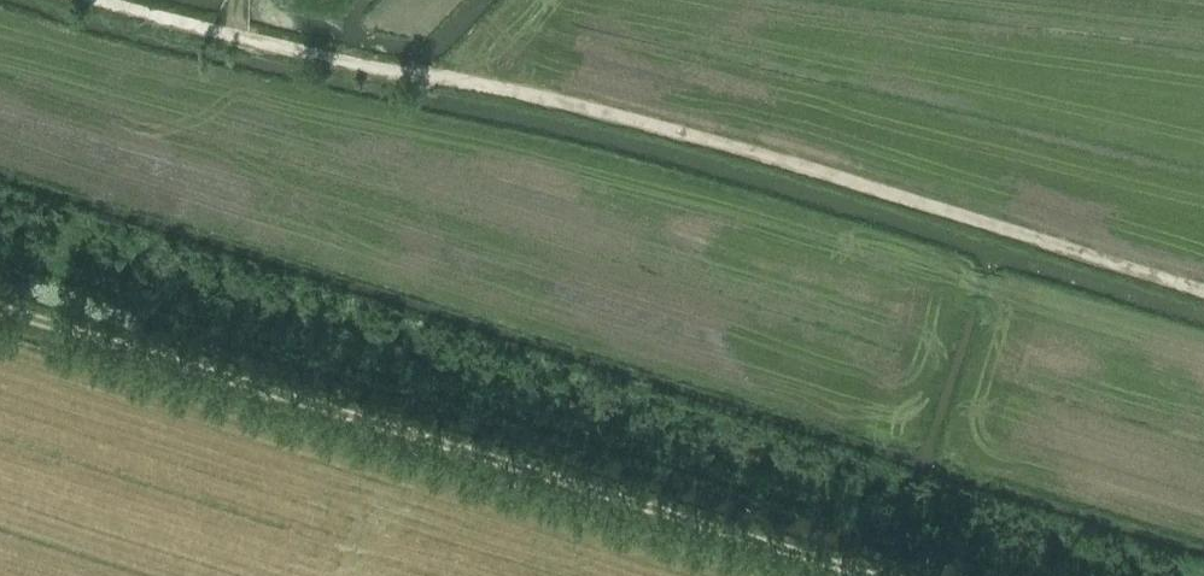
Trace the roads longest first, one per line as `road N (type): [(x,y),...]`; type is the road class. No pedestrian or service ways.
road 1 (track): [(1203,287),(586,103),(97,0)]
road 2 (track): [(880,575),(0,312)]

